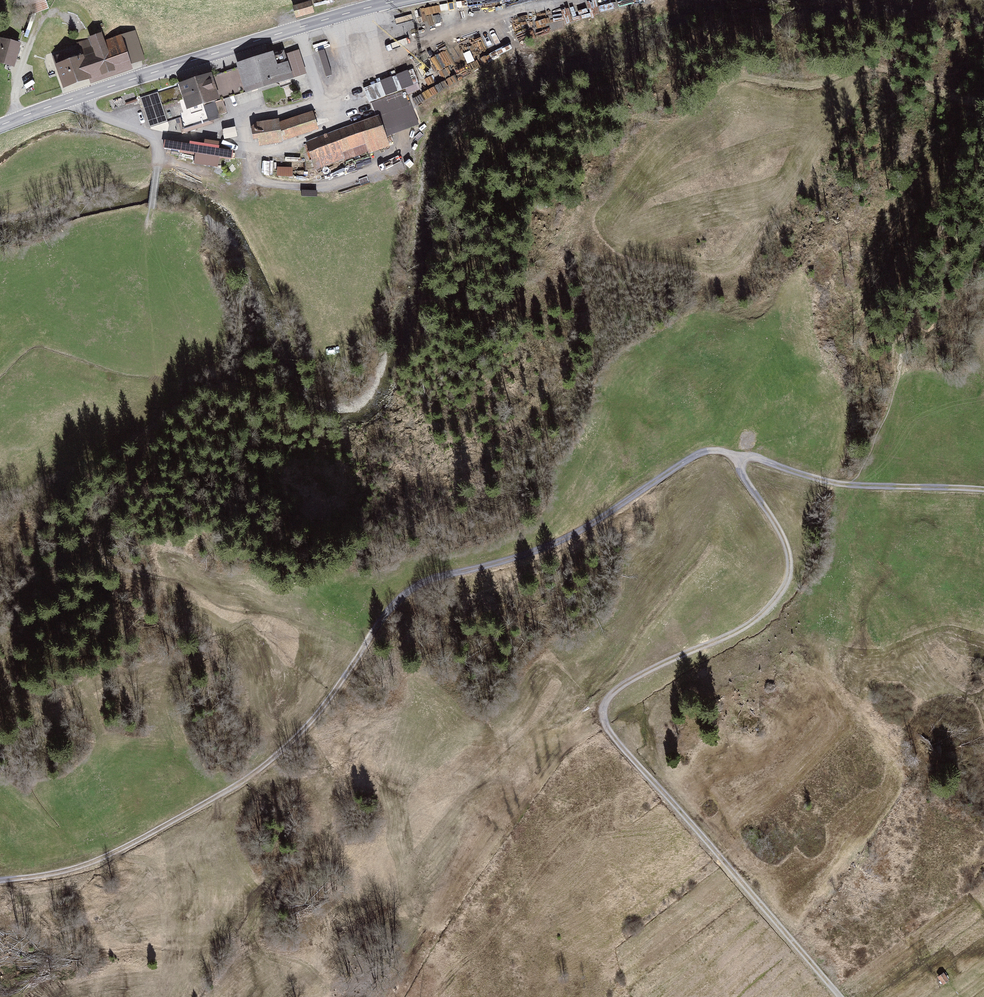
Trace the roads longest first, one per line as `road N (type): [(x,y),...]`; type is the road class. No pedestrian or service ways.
road 1 (track): [(739,455),(787,551),(791,568),(781,591),(744,628),(614,683),(601,707),(611,736),(835,996)]
road 2 (track): [(847,484),(709,451),(565,539),(420,584),(368,637)]
road 3 (track): [(368,637),(311,722),(248,778),(79,867),(0,880)]
road 4 (tertiary): [(0,127),(404,0)]
road 5 (track): [(983,100),(860,68),(813,86),(736,77),(720,86)]
road 6 (track): [(983,490),(847,484)]

